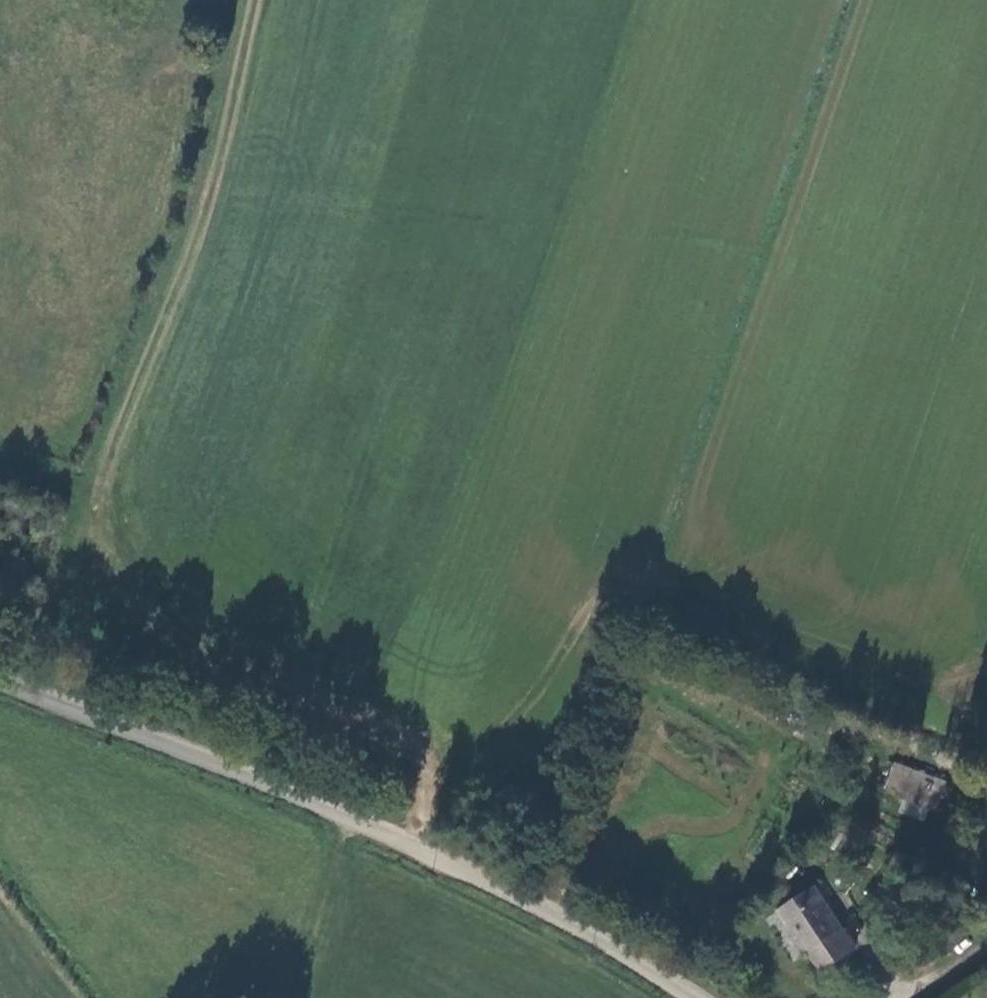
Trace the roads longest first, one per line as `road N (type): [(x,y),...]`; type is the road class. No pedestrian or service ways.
road 1 (tertiary): [(0,681),(398,836),(596,936),(694,997)]

